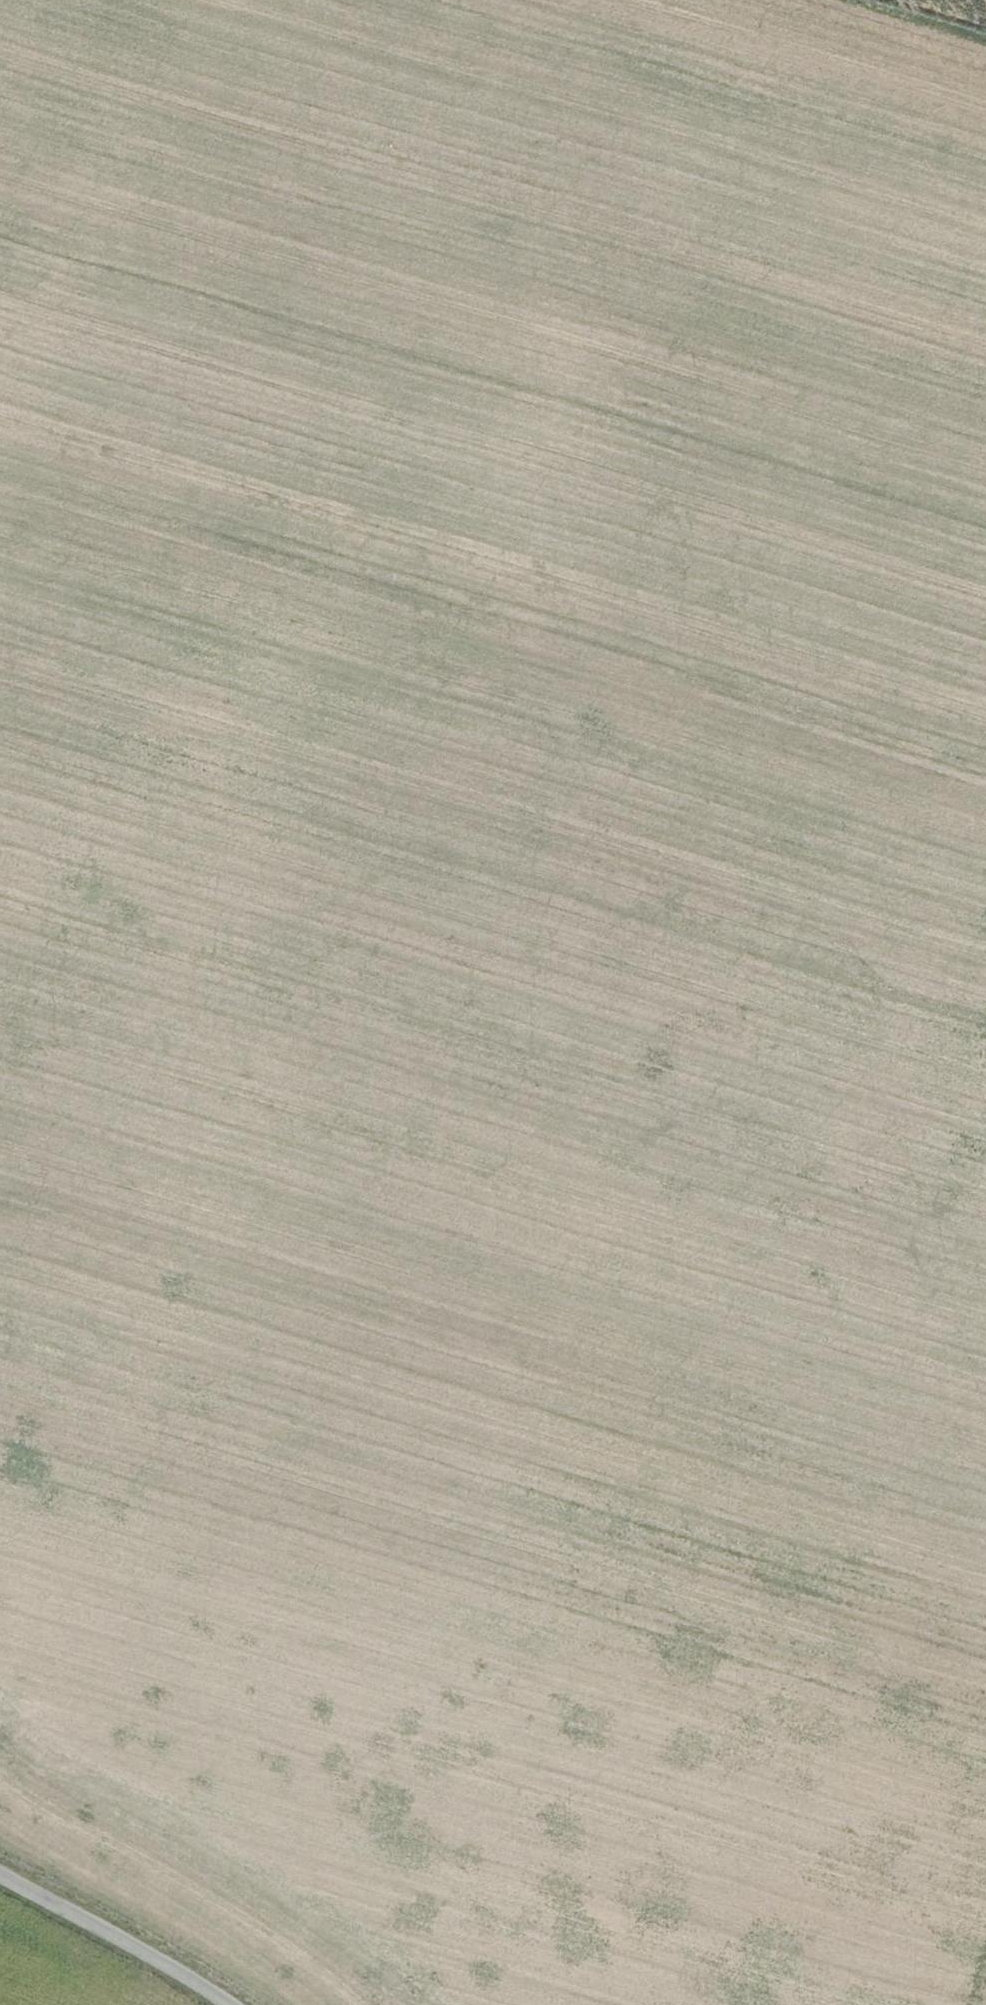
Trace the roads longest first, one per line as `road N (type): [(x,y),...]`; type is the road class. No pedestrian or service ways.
road 1 (tertiary): [(0,1864),(221,2004)]

